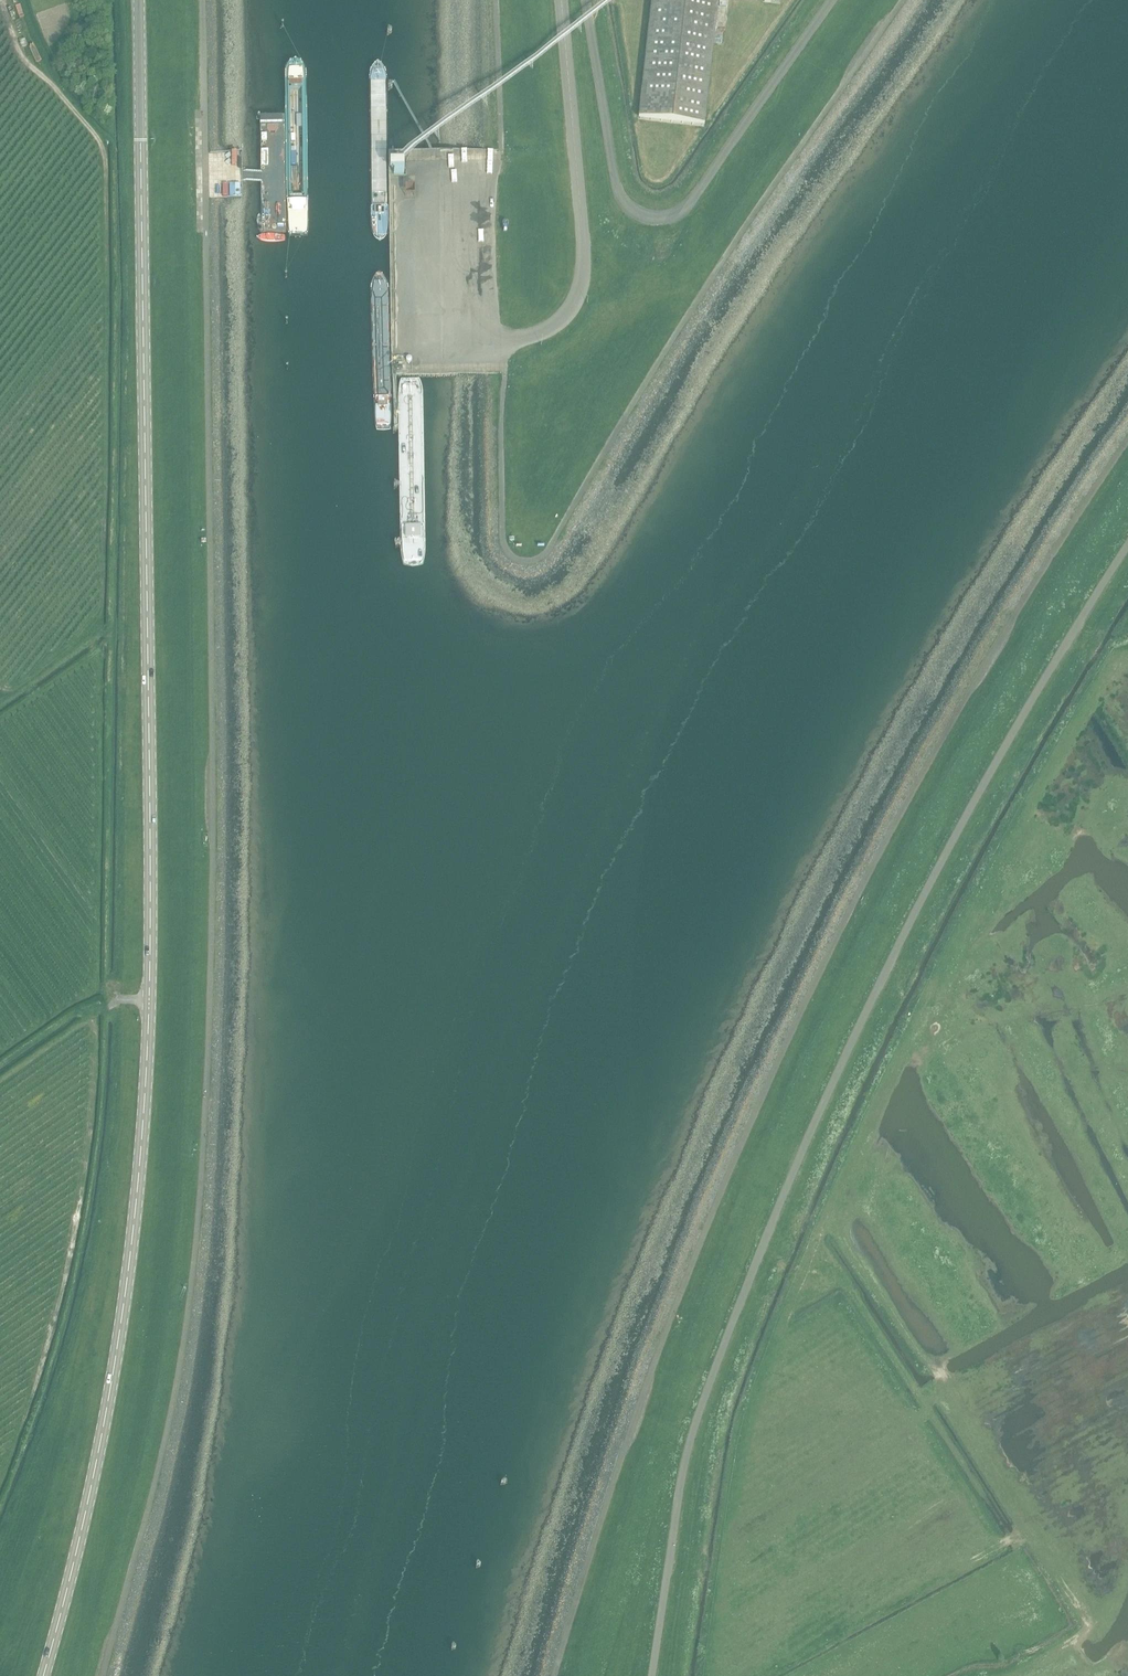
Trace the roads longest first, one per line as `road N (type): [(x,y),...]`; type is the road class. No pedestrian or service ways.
road 1 (secondary): [(138,0),(146,1061),(134,1220),(104,1422),(43,1675)]
road 2 (unclassified): [(652,1675),(685,1464),(814,1116),(964,815),(1127,547)]
road 3 (unclassified): [(586,0),(617,188),(636,213),(659,218),(675,215),(697,191),(830,0)]
road 4 (unclassified): [(561,0),(583,278),(574,304),(548,328),(475,345)]
road 5 (unclassified): [(206,235),(204,0)]
road 6 (unclassified): [(498,0),(501,147)]

